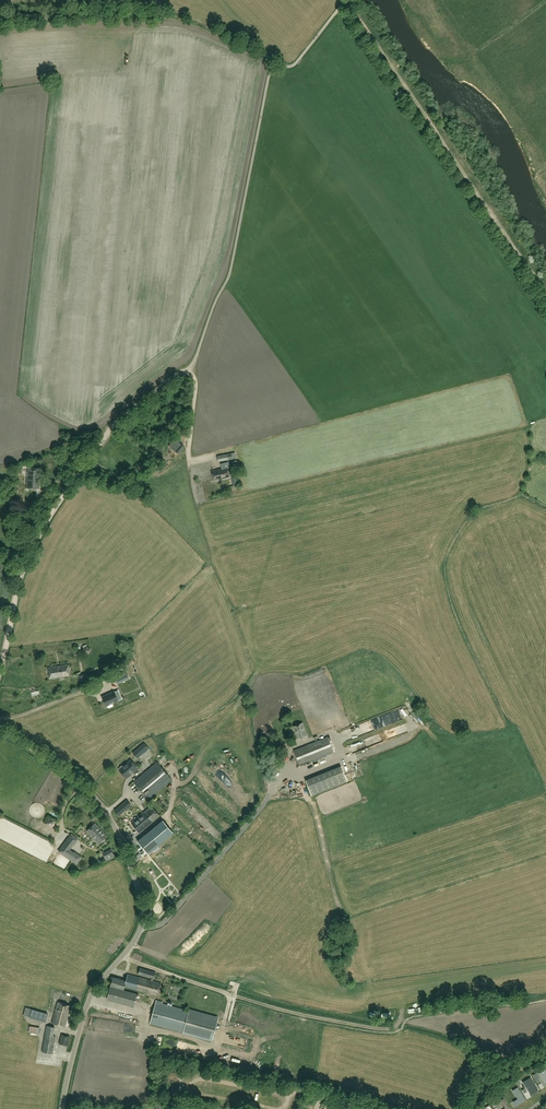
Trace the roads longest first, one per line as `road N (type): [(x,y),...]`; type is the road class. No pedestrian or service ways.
road 1 (track): [(0,667),(34,544),(119,418),(175,374),(192,373),(189,457),(213,458)]
road 2 (unclassified): [(62,1108),(91,994),(141,932),(140,890),(101,806),(0,729)]
road 3 (track): [(350,0),(545,293)]
road 4 (track): [(285,66),(179,18),(0,18)]

